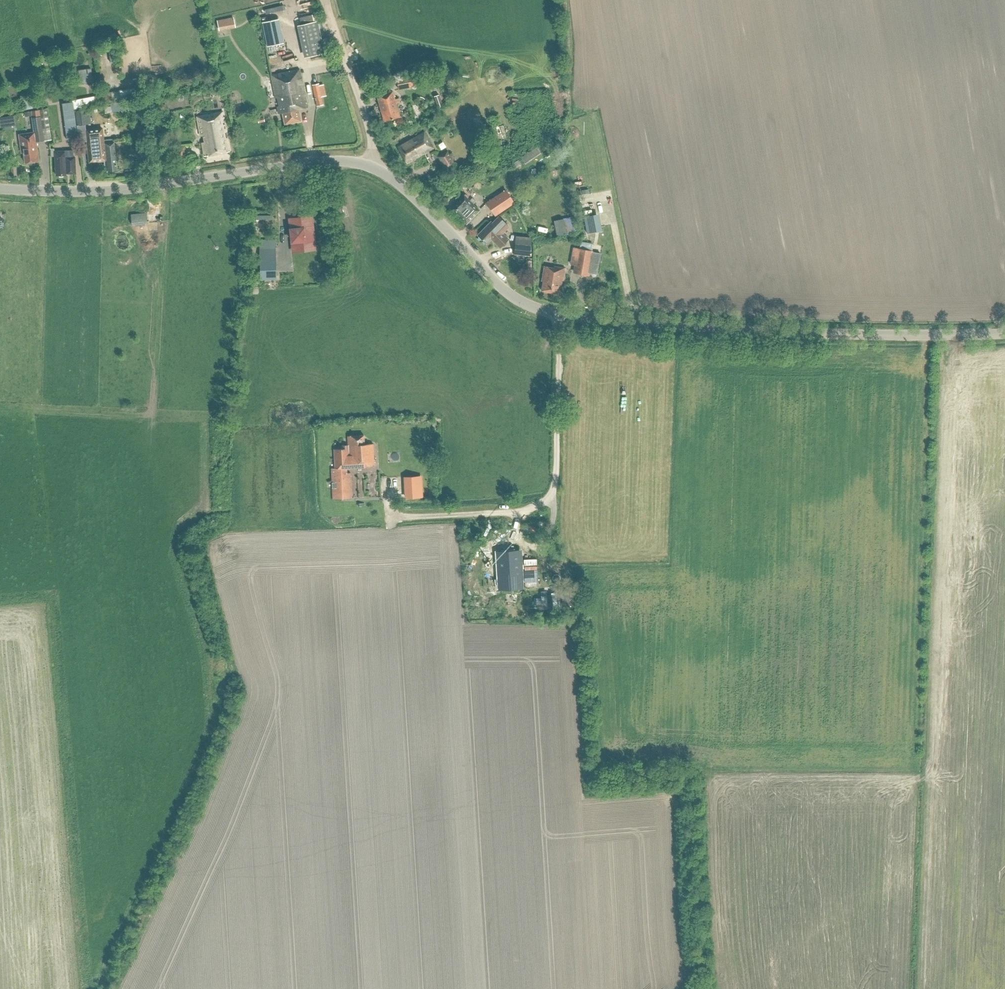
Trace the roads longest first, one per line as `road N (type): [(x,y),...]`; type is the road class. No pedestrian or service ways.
road 1 (tertiary): [(1004,332),(807,332),(547,311),(509,293),(419,201),(370,166)]
road 2 (tertiary): [(370,166),(319,162),(92,191),(0,188)]
road 3 (track): [(556,313),(552,490),(544,502),(502,512),(390,512)]
road 4 (unclassified): [(327,5),(368,125),(370,166)]

